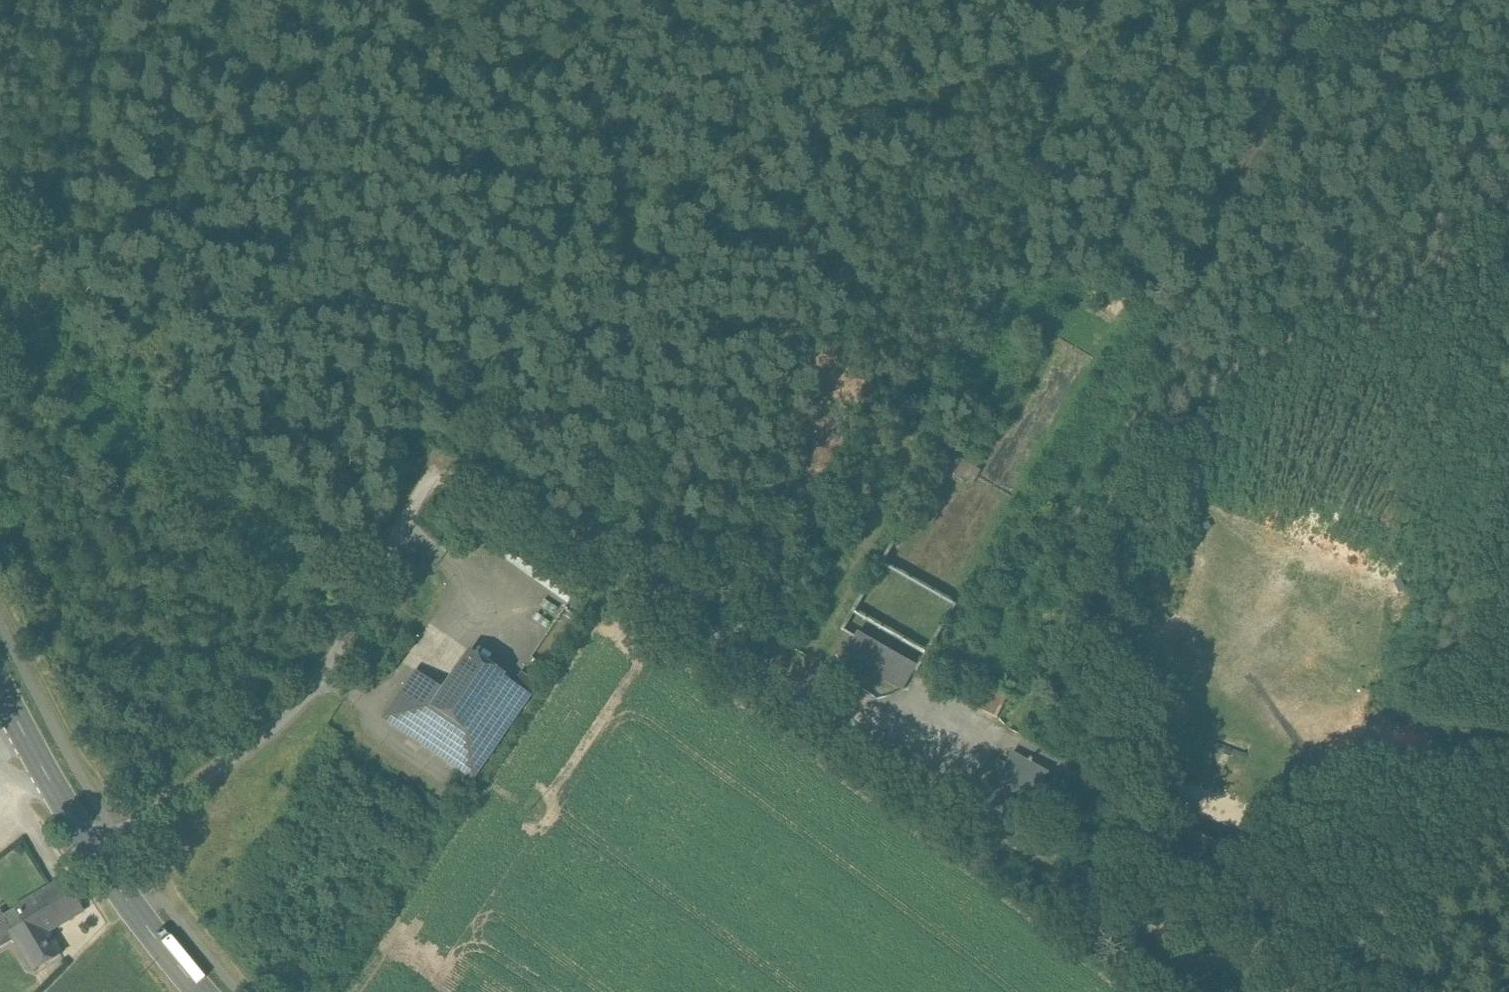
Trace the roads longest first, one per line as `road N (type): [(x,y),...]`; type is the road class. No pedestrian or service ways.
road 1 (unclassified): [(96,847),(233,761),(313,681),(447,461),(559,551),(779,692)]
road 2 (primary): [(201,991),(157,942),(96,847)]

